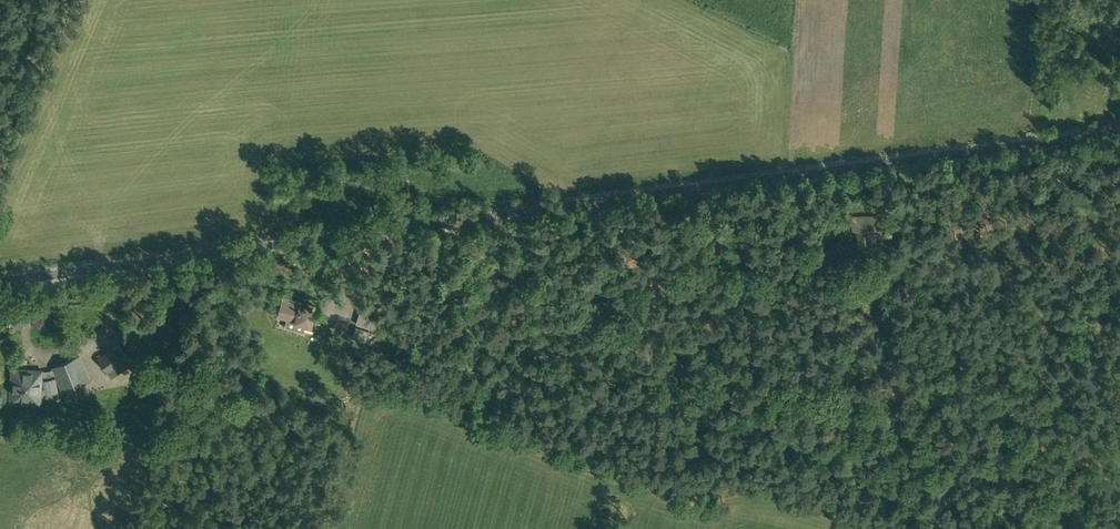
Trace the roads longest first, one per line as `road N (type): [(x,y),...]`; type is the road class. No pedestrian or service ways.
road 1 (unclassified): [(1119,134),(0,285)]
road 2 (track): [(941,528),(427,229)]

